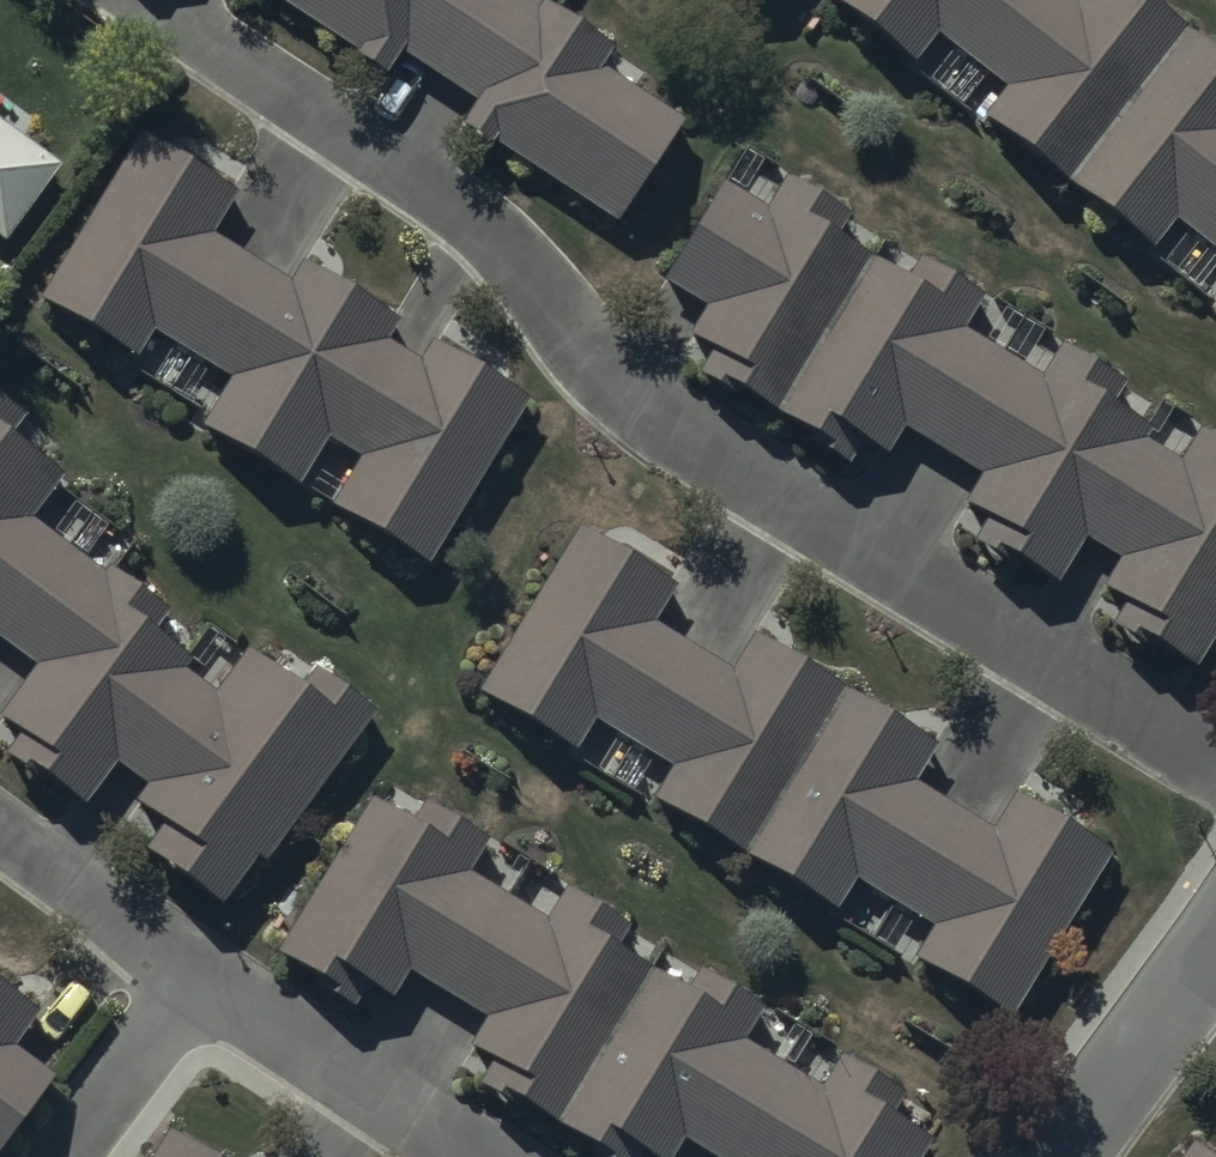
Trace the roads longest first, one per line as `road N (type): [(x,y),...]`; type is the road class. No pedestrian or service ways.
road 1 (residential): [(206,43),(470,214),(611,374),(671,428),(1215,761)]
road 2 (residential): [(0,826),(199,975),(478,1156)]
road 3 (residential): [(1215,951),(1062,1156)]

